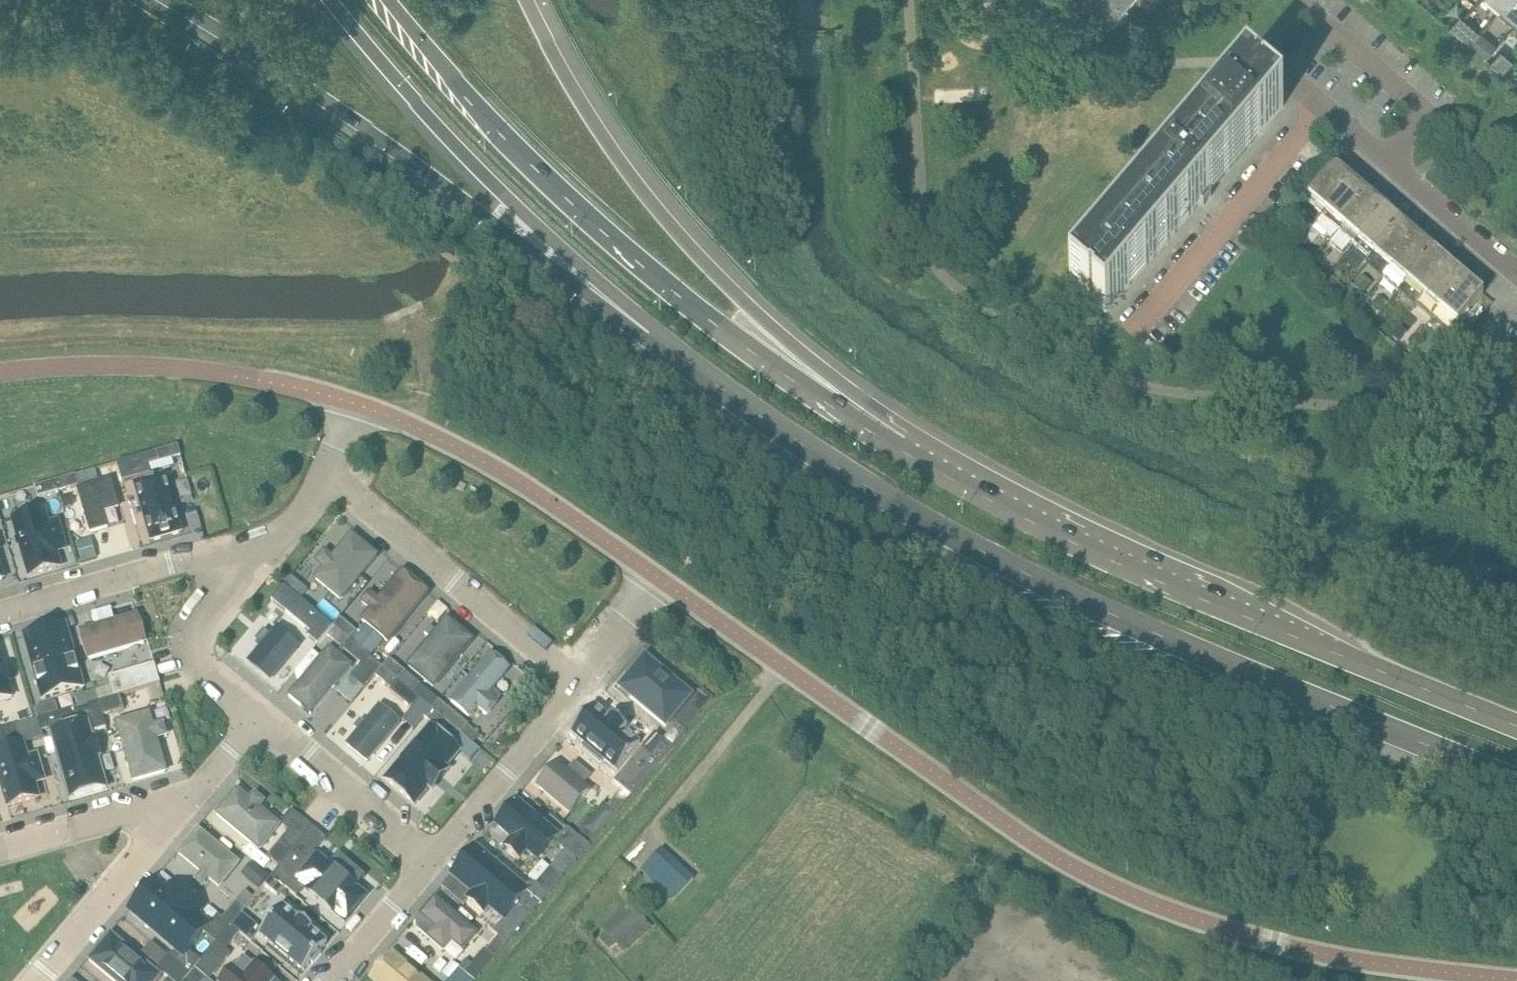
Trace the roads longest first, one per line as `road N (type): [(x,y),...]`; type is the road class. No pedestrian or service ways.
road 1 (unclassified): [(654,574),(1033,841),(1111,884),(1276,941),(1516,979)]
road 2 (primary): [(886,495),(1129,620),(1516,781)]
road 3 (motorway): [(899,447),(754,352),(599,228),(465,96),(390,0)]
road 4 (motorway): [(1516,725),(1165,582),(899,447)]
road 5 (motorway): [(169,0),(288,74),(669,345)]
road 6 (motorway): [(899,447),(692,247),(596,128),(527,0)]
road 7 (residential): [(1516,270),(1323,106),(1138,326)]
road 8 (motorway): [(330,0),(480,168),(669,345)]
road 9 (unclassified): [(0,373),(72,364),(183,366),(363,404)]
road 10 (unclassified): [(363,404),(507,470),(654,574)]
road 11 (residential): [(330,478),(581,682)]
road 12 (motorway): [(669,345),(886,495)]
road 13 (residential): [(248,565),(170,561),(0,611)]
road 14 (residential): [(192,790),(36,980)]
road 15 (residential): [(581,682),(435,858)]
road 16 (residential): [(259,715),(435,858)]
road 17 (residential): [(192,790),(0,846)]
road 18 (residential): [(248,565),(202,626),(198,649),(208,671),(259,715)]
road 19 (residential): [(435,858),(332,980)]
road 20 (residential): [(654,574),(581,682)]

